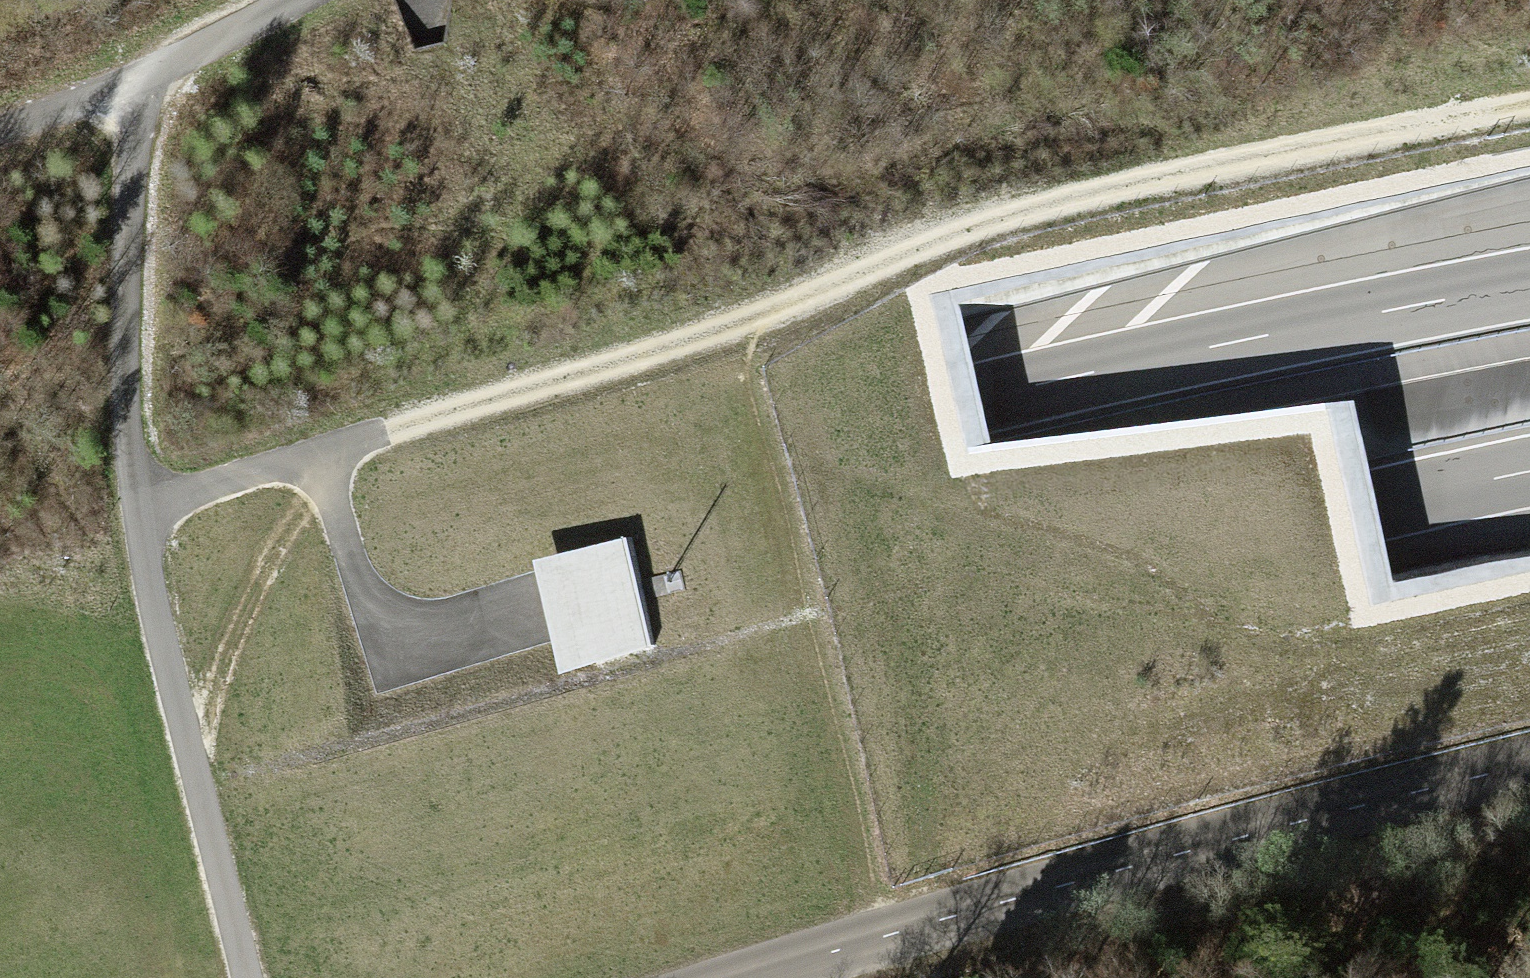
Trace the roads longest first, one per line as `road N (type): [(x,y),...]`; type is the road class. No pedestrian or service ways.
road 1 (motorway): [(0,942),(864,636),(1529,475)]
road 2 (motorway): [(1529,279),(971,388),(391,527),(0,648)]
road 3 (track): [(140,519),(267,469),(567,384),(1004,218),(1223,164),(1529,107)]
road 4 (track): [(144,76),(125,372),(144,554),(249,977)]
road 5 (unclassified): [(1529,761),(760,977)]
road 6 (track): [(0,137),(69,113),(297,0)]

